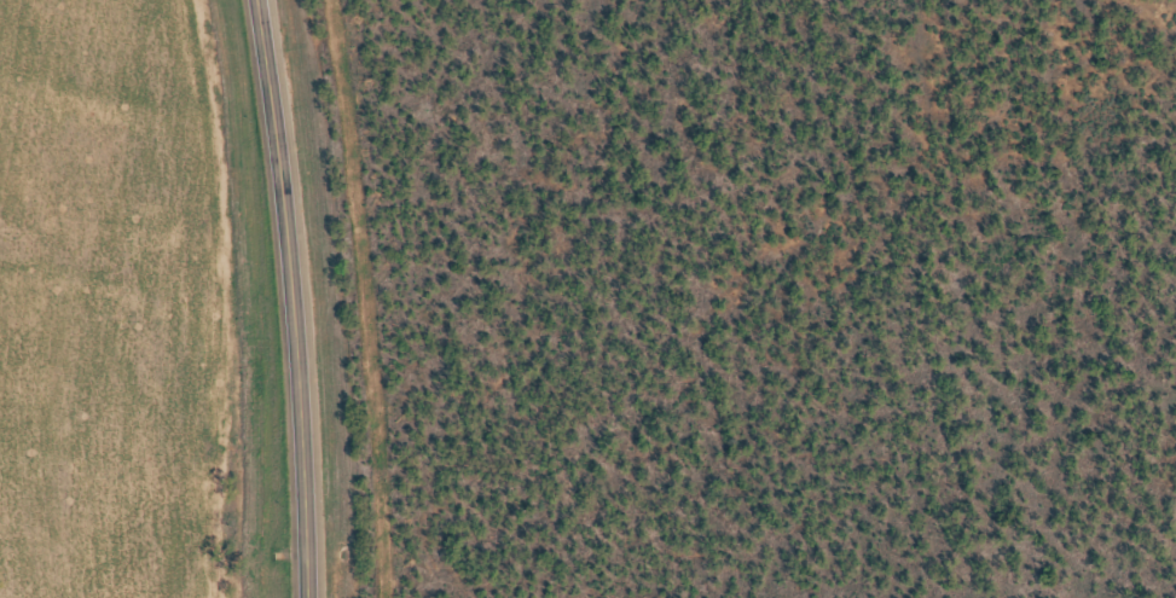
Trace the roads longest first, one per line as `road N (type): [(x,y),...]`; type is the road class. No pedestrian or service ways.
road 1 (primary): [(313,597),(299,346),(257,0)]

